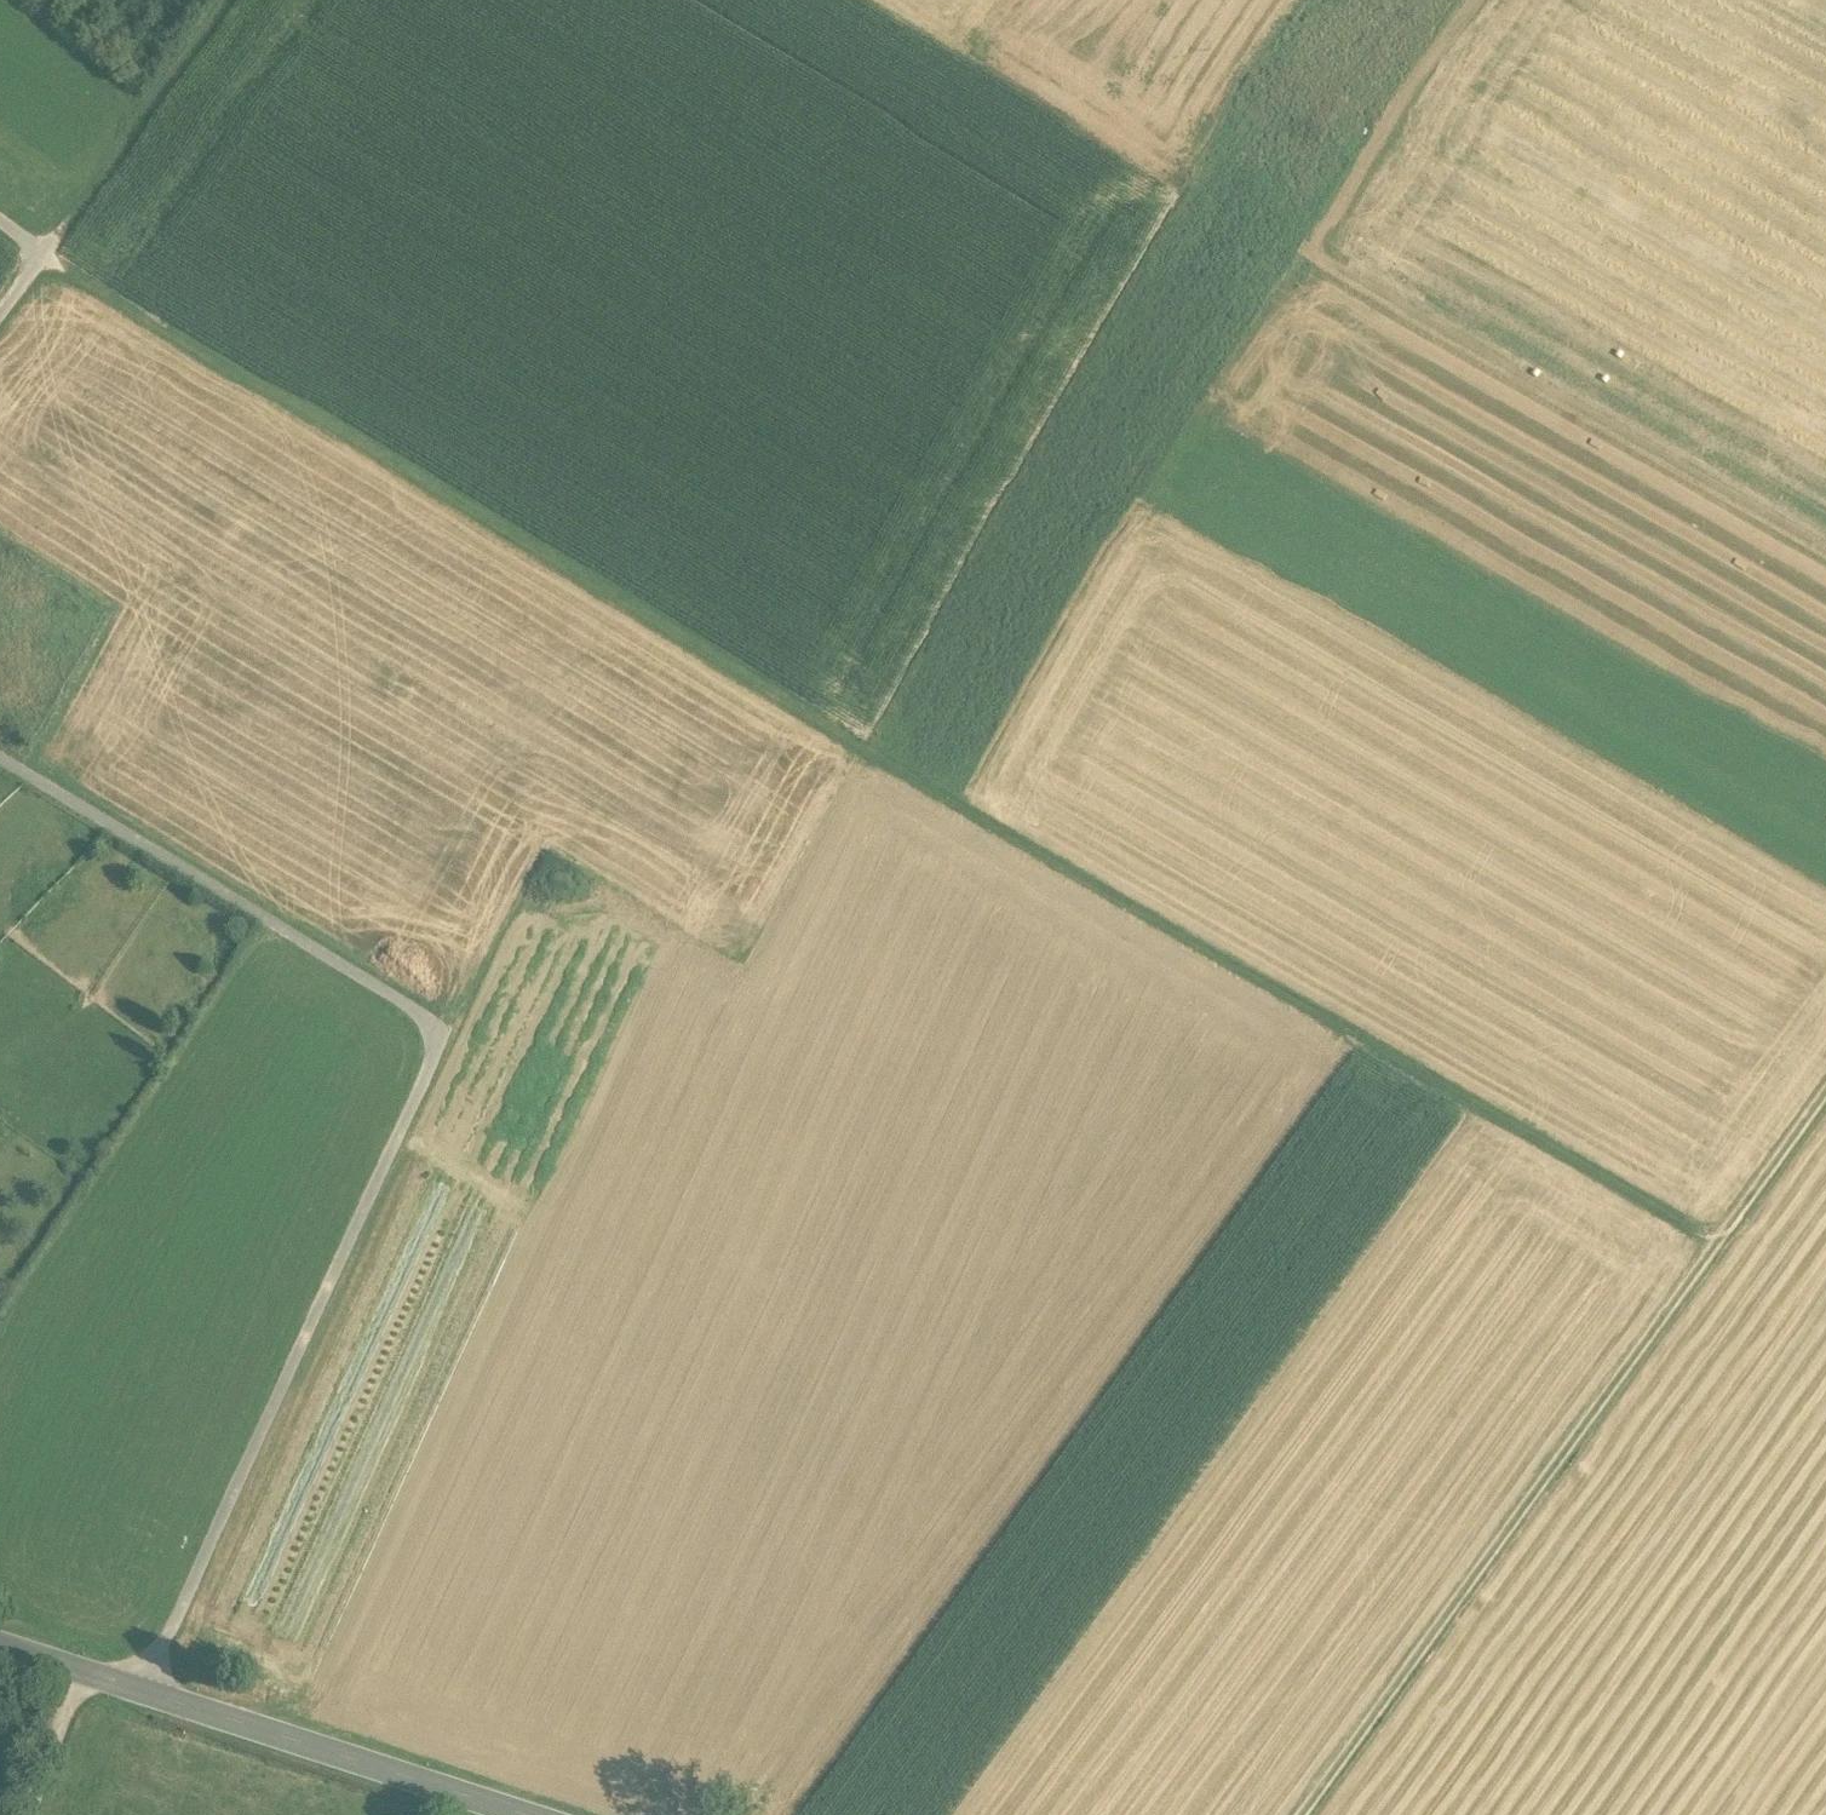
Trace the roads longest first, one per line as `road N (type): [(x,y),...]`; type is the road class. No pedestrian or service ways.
road 1 (track): [(0,774),(440,1046),(144,1705)]
road 2 (track): [(1312,1814),(1825,1102)]
road 3 (residential): [(0,1655),(486,1814)]
road 4 (track): [(78,1682),(32,1814)]

